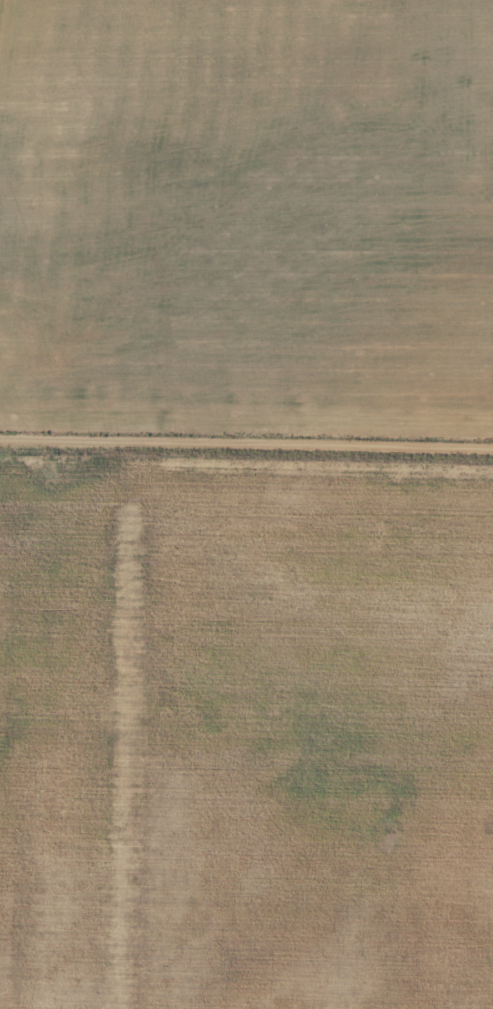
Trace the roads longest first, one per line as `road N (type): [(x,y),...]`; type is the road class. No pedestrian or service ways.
road 1 (residential): [(492,451),(0,444)]

